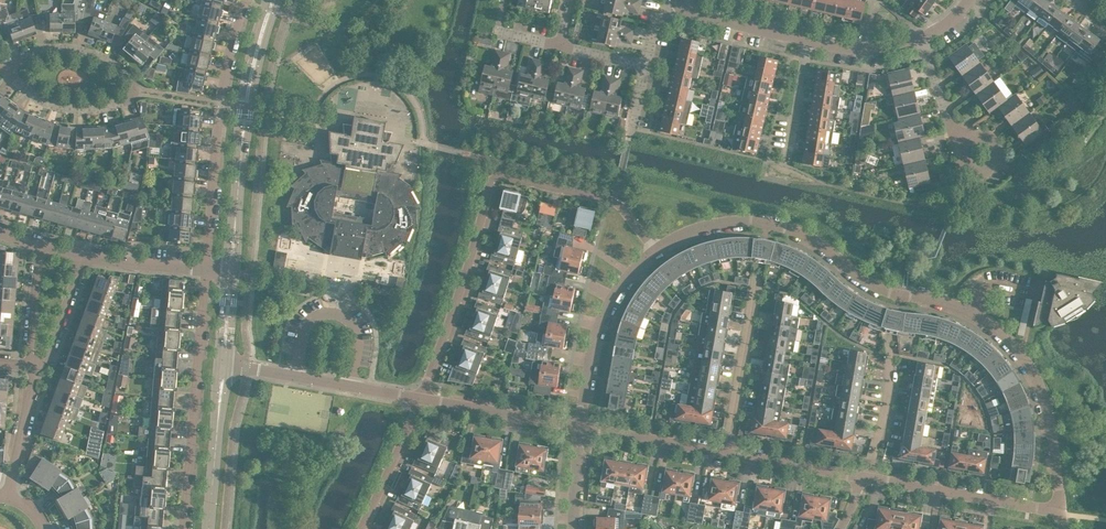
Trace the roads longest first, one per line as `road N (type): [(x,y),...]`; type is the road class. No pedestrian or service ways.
road 1 (residential): [(659,248),(702,227),(776,223),(816,240),(873,284),(948,298),(989,321),(1040,385),(1060,513)]
road 2 (residential): [(420,400),(501,172),(613,200),(659,248)]
road 3 (residential): [(969,0),(924,46),(870,55),(693,16),(682,6)]
road 4 (residential): [(867,479),(582,427)]
road 5 (tertiary): [(272,0),(250,78),(230,270)]
road 6 (residential): [(244,0),(222,105),(205,267)]
road 7 (residential): [(205,267),(180,528)]
road 8 (residential): [(582,427),(600,323),(616,289),(659,248)]
road 9 (residential): [(420,400),(222,364)]
road 10 (residential): [(1060,513),(867,479)]
road 11 (tertiary): [(222,364),(208,528)]
road 12 (residential): [(582,427),(420,400)]
road 13 (residential): [(137,91),(120,104),(69,107),(42,101),(7,69)]
road 14 (residential): [(137,91),(126,76),(77,51),(48,51),(7,69)]
road 15 (residential): [(364,528),(420,400)]
road 16 (residential): [(34,242),(22,368)]
road 17 (residential): [(35,368),(86,255)]

